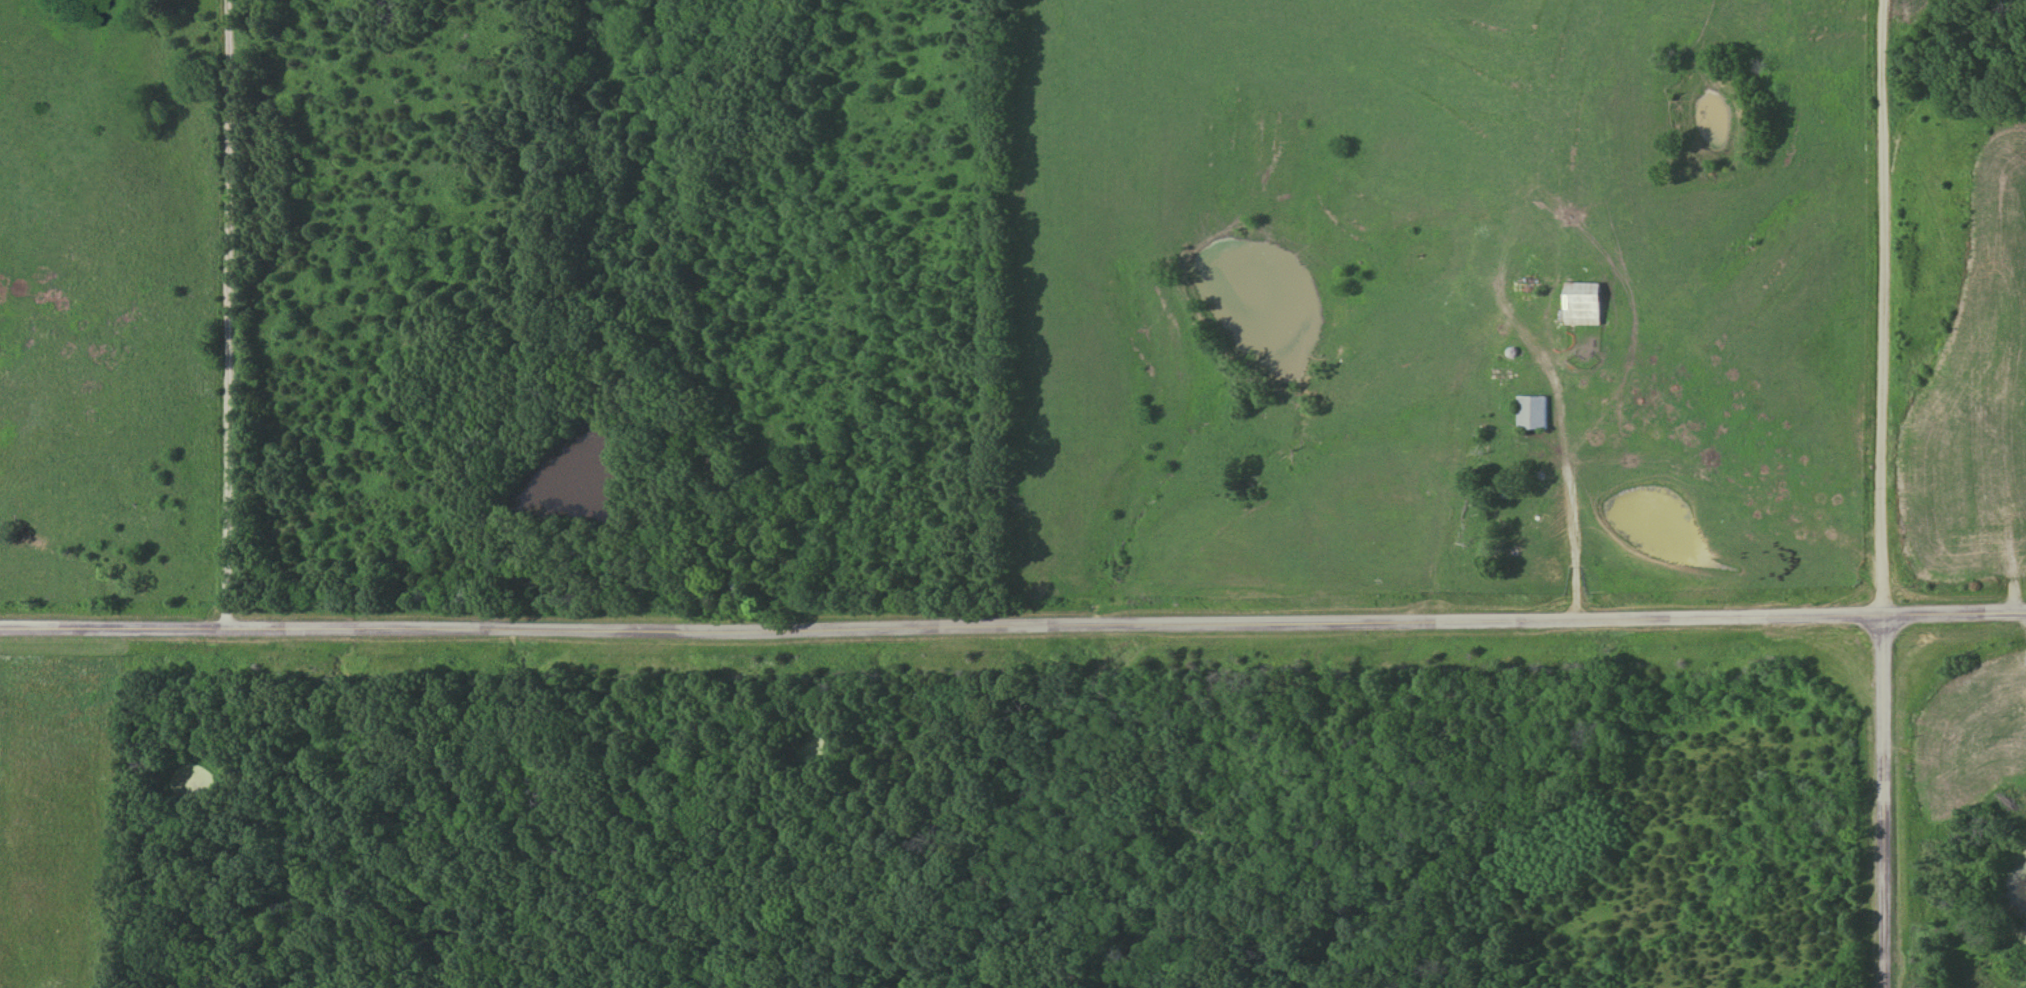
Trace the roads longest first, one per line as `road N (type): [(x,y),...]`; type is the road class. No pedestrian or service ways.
road 1 (tertiary): [(0,628),(754,632),(2025,611)]
road 2 (residential): [(1883,616),(1884,0)]
road 3 (tertiary): [(1883,987),(1883,616)]

